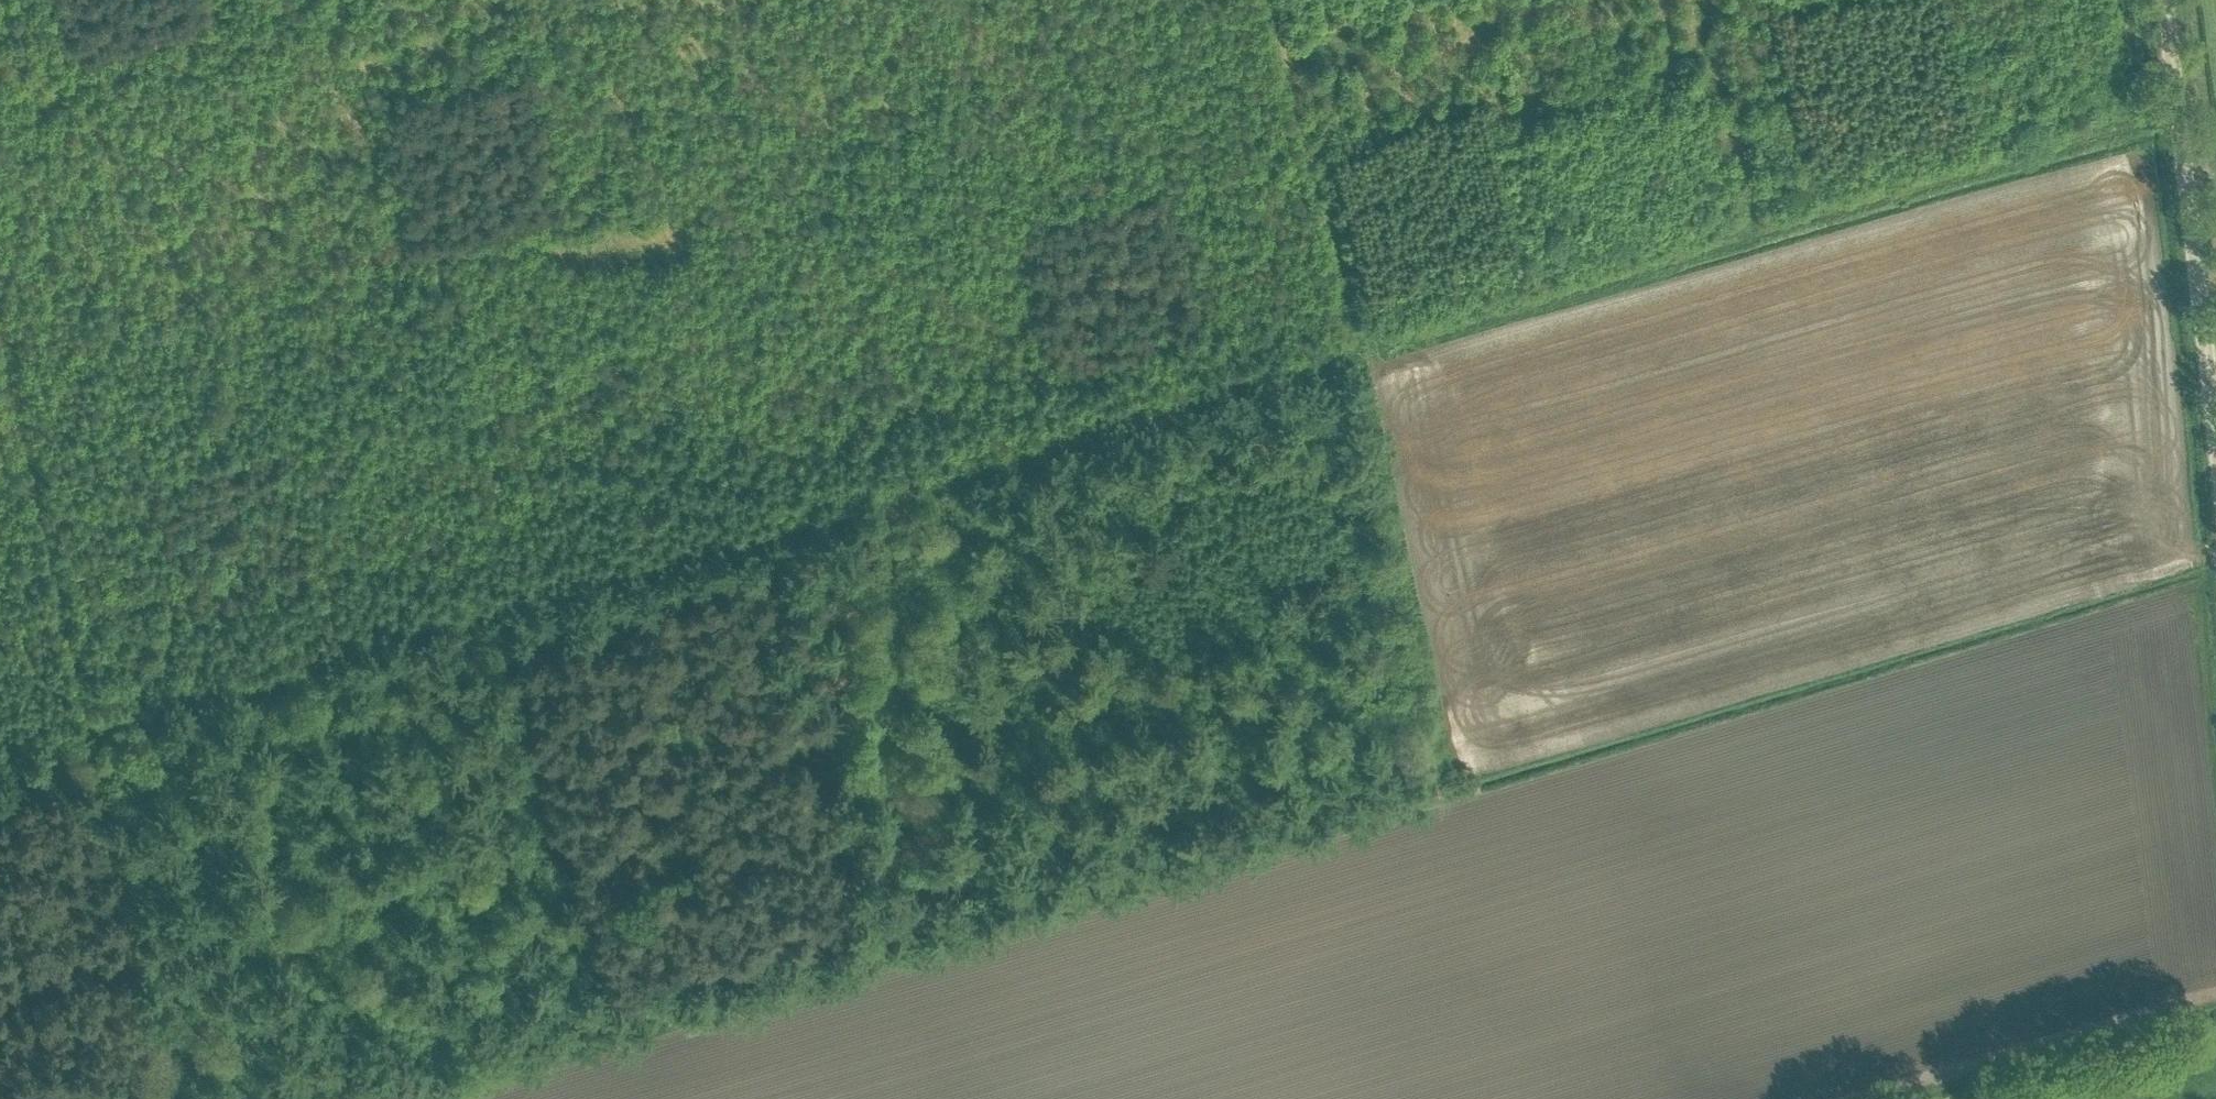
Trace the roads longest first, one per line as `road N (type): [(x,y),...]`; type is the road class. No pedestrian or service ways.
road 1 (unclassified): [(2215,432),(2165,0)]

